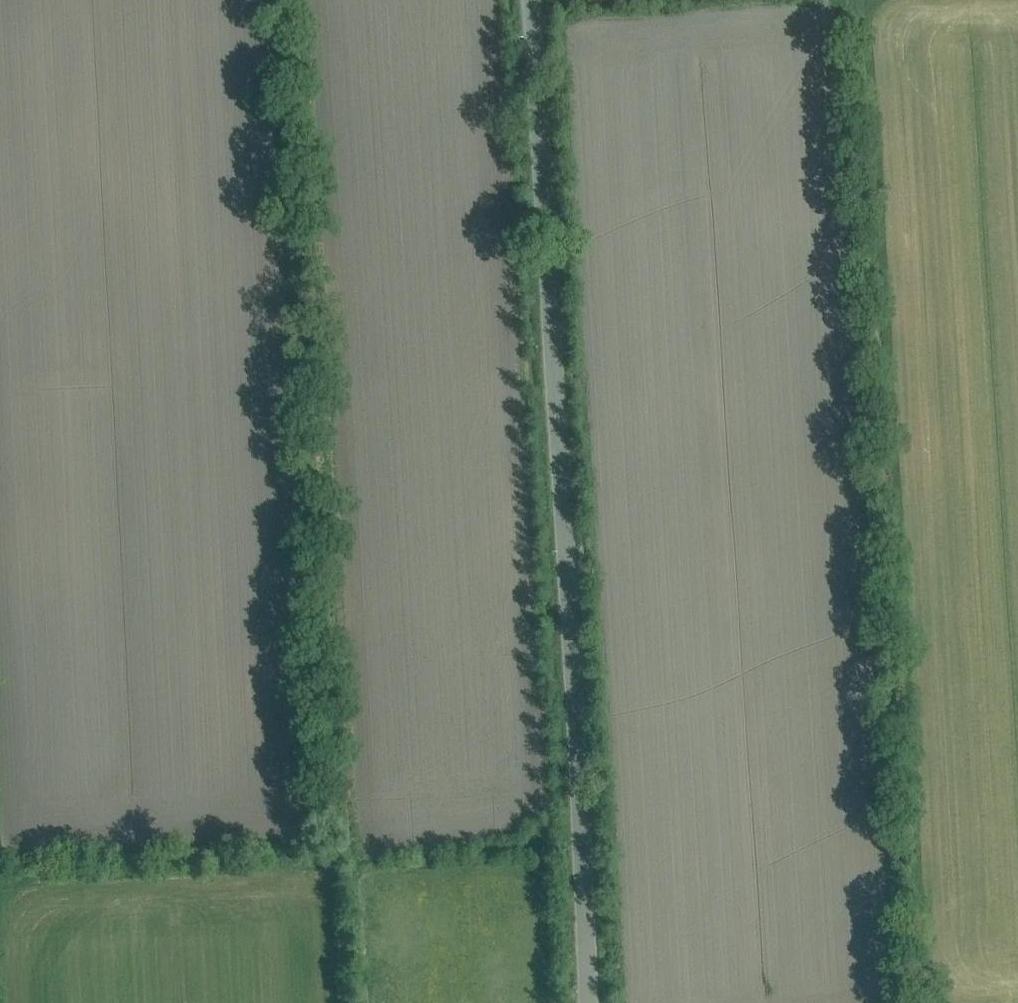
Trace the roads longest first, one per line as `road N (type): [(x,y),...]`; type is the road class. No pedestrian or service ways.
road 1 (tertiary): [(588,1002),(531,0)]

